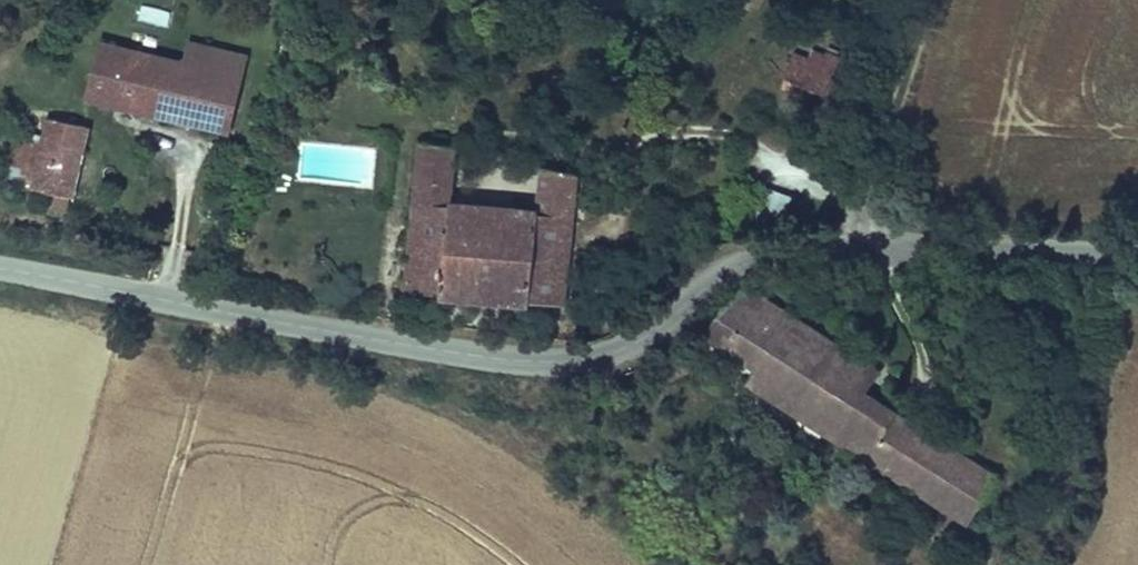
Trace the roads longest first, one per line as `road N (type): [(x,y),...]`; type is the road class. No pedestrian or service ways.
road 1 (tertiary): [(0,270),(319,332),(564,365),(660,331),(725,271),(792,254),(1137,258)]
road 2 (track): [(880,0),(828,160),(848,190),(866,249)]

